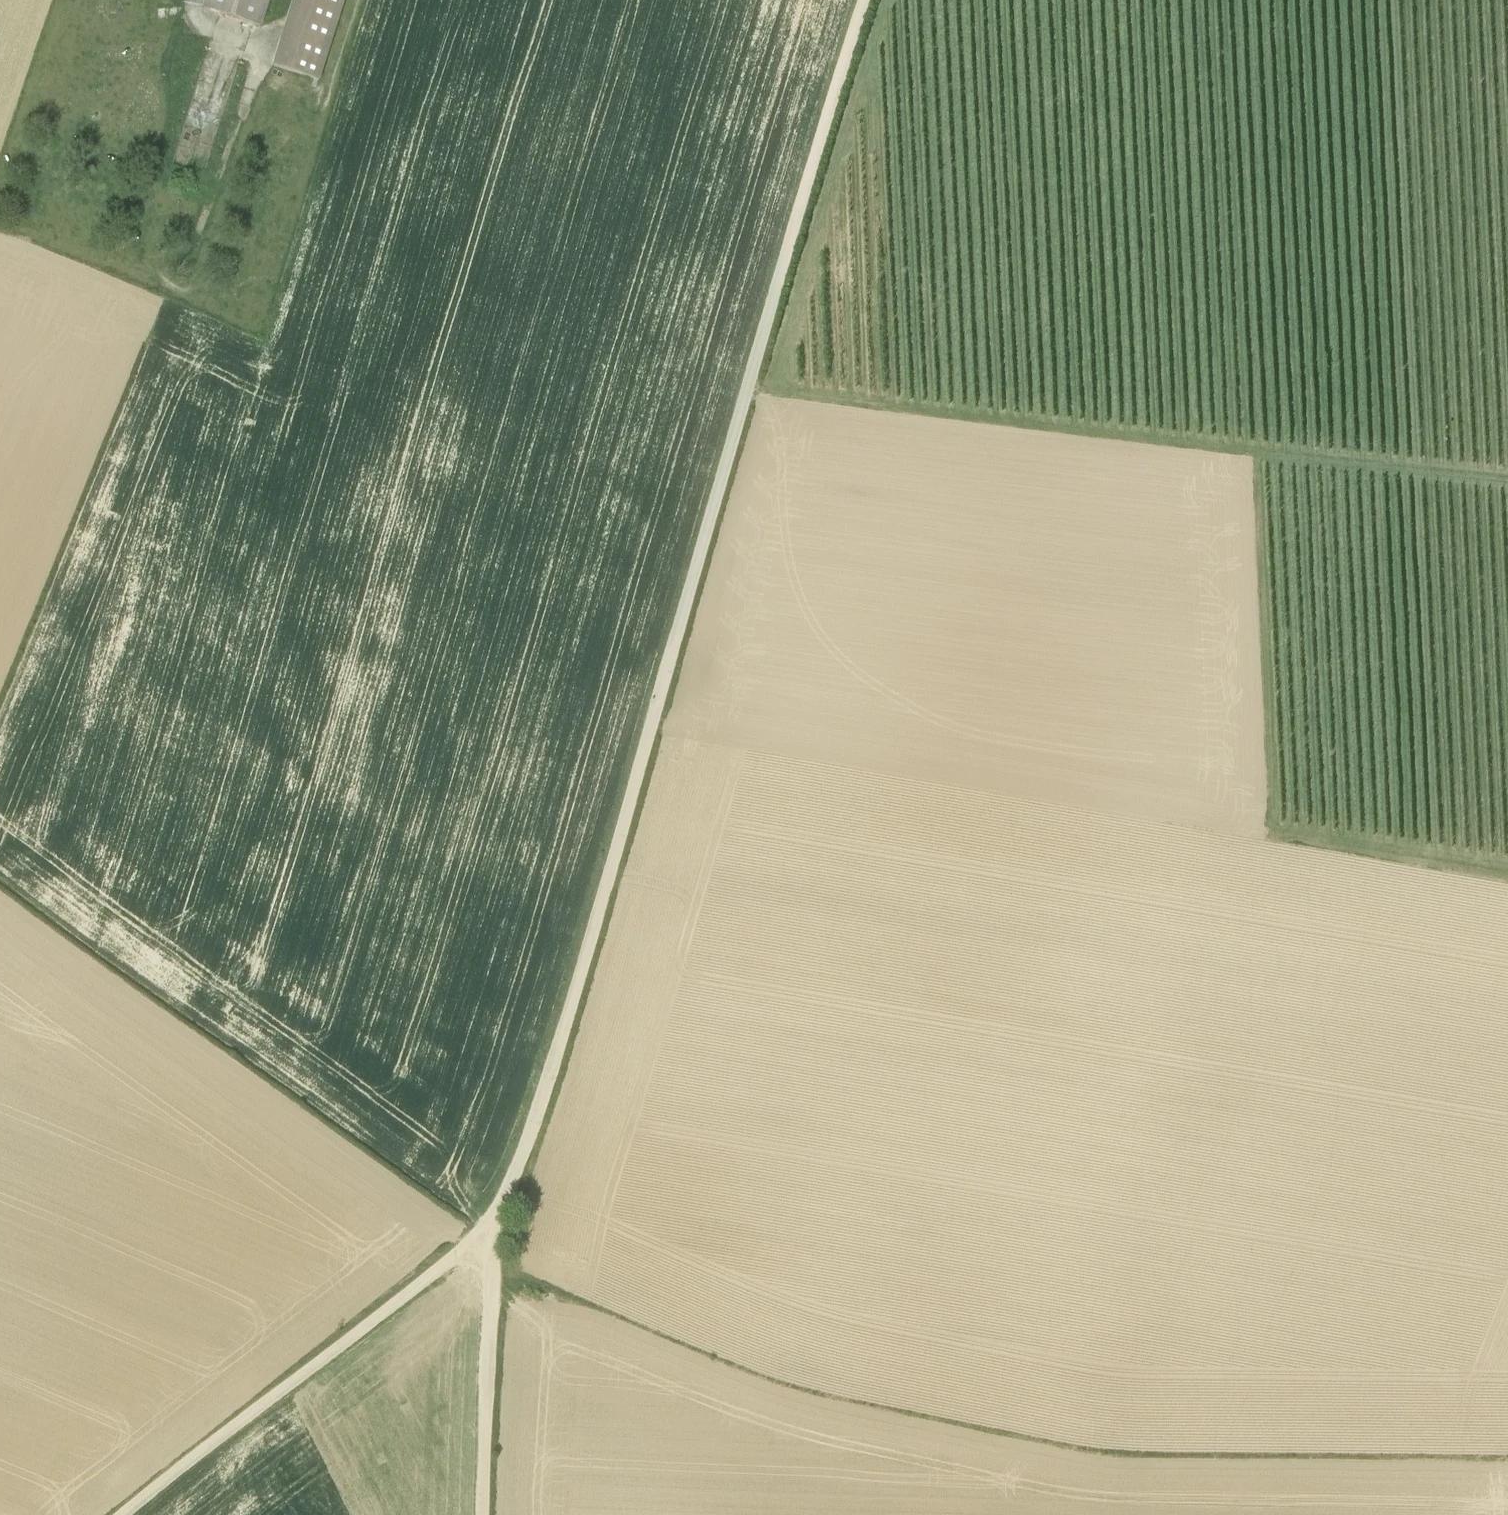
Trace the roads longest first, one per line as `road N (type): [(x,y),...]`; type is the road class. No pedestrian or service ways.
road 1 (track): [(494,1212),(518,1166),(557,1050),(863,0)]
road 2 (track): [(121,1514),(387,1310),(494,1212)]
road 3 (track): [(494,1212),(483,1514)]

